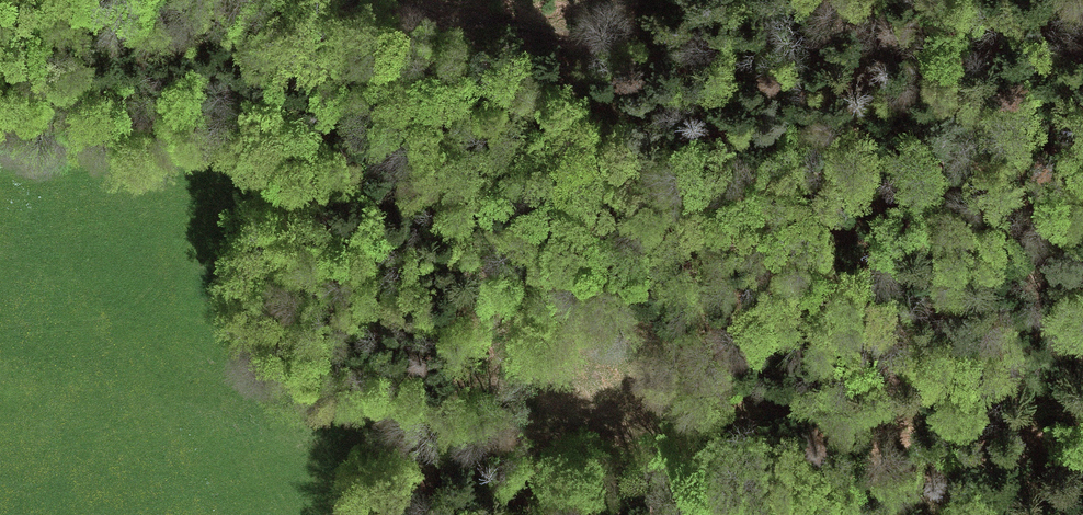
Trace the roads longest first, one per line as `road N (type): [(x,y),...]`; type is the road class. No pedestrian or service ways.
road 1 (track): [(437,17),(553,129),(595,237),(623,281),(654,319),(734,382),(803,411),(982,416),(1082,463)]
road 2 (track): [(1082,24),(940,38),(621,47),(437,17),(387,0)]

